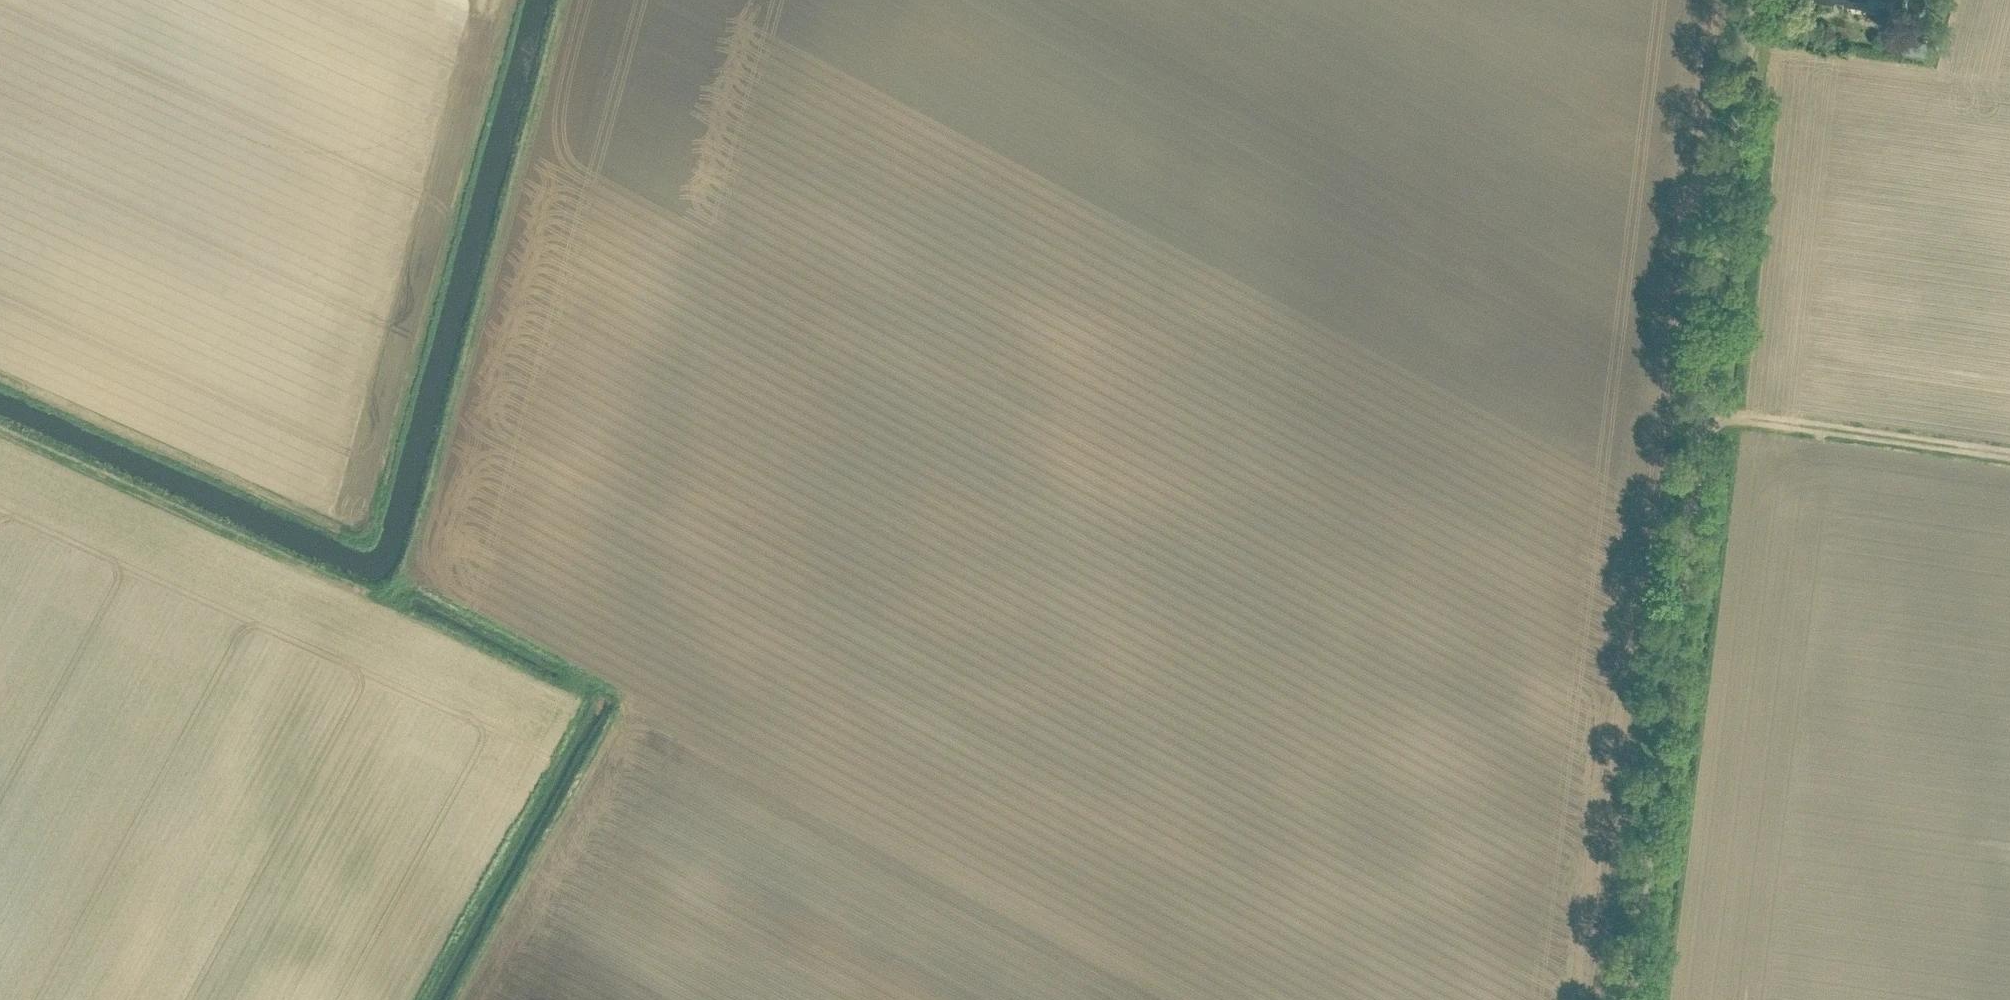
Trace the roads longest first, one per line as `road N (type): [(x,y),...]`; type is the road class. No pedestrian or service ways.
road 1 (unclassified): [(1629,999),(1751,0)]
road 2 (track): [(1700,412),(2009,453)]

